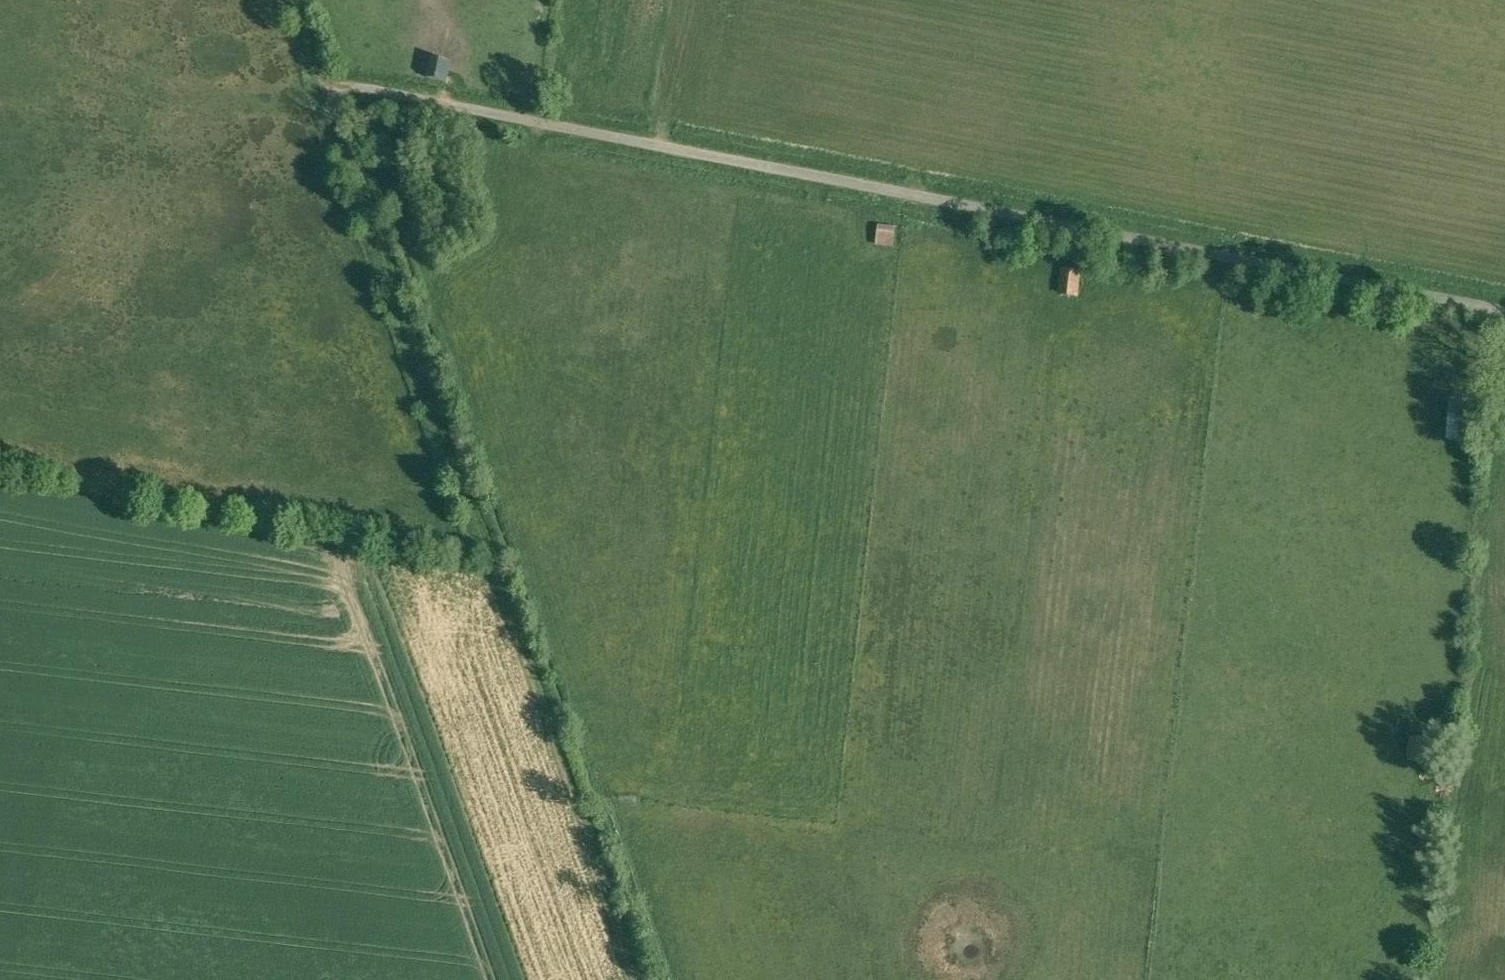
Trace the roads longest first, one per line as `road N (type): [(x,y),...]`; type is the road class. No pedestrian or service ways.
road 1 (track): [(1504,311),(359,89)]

